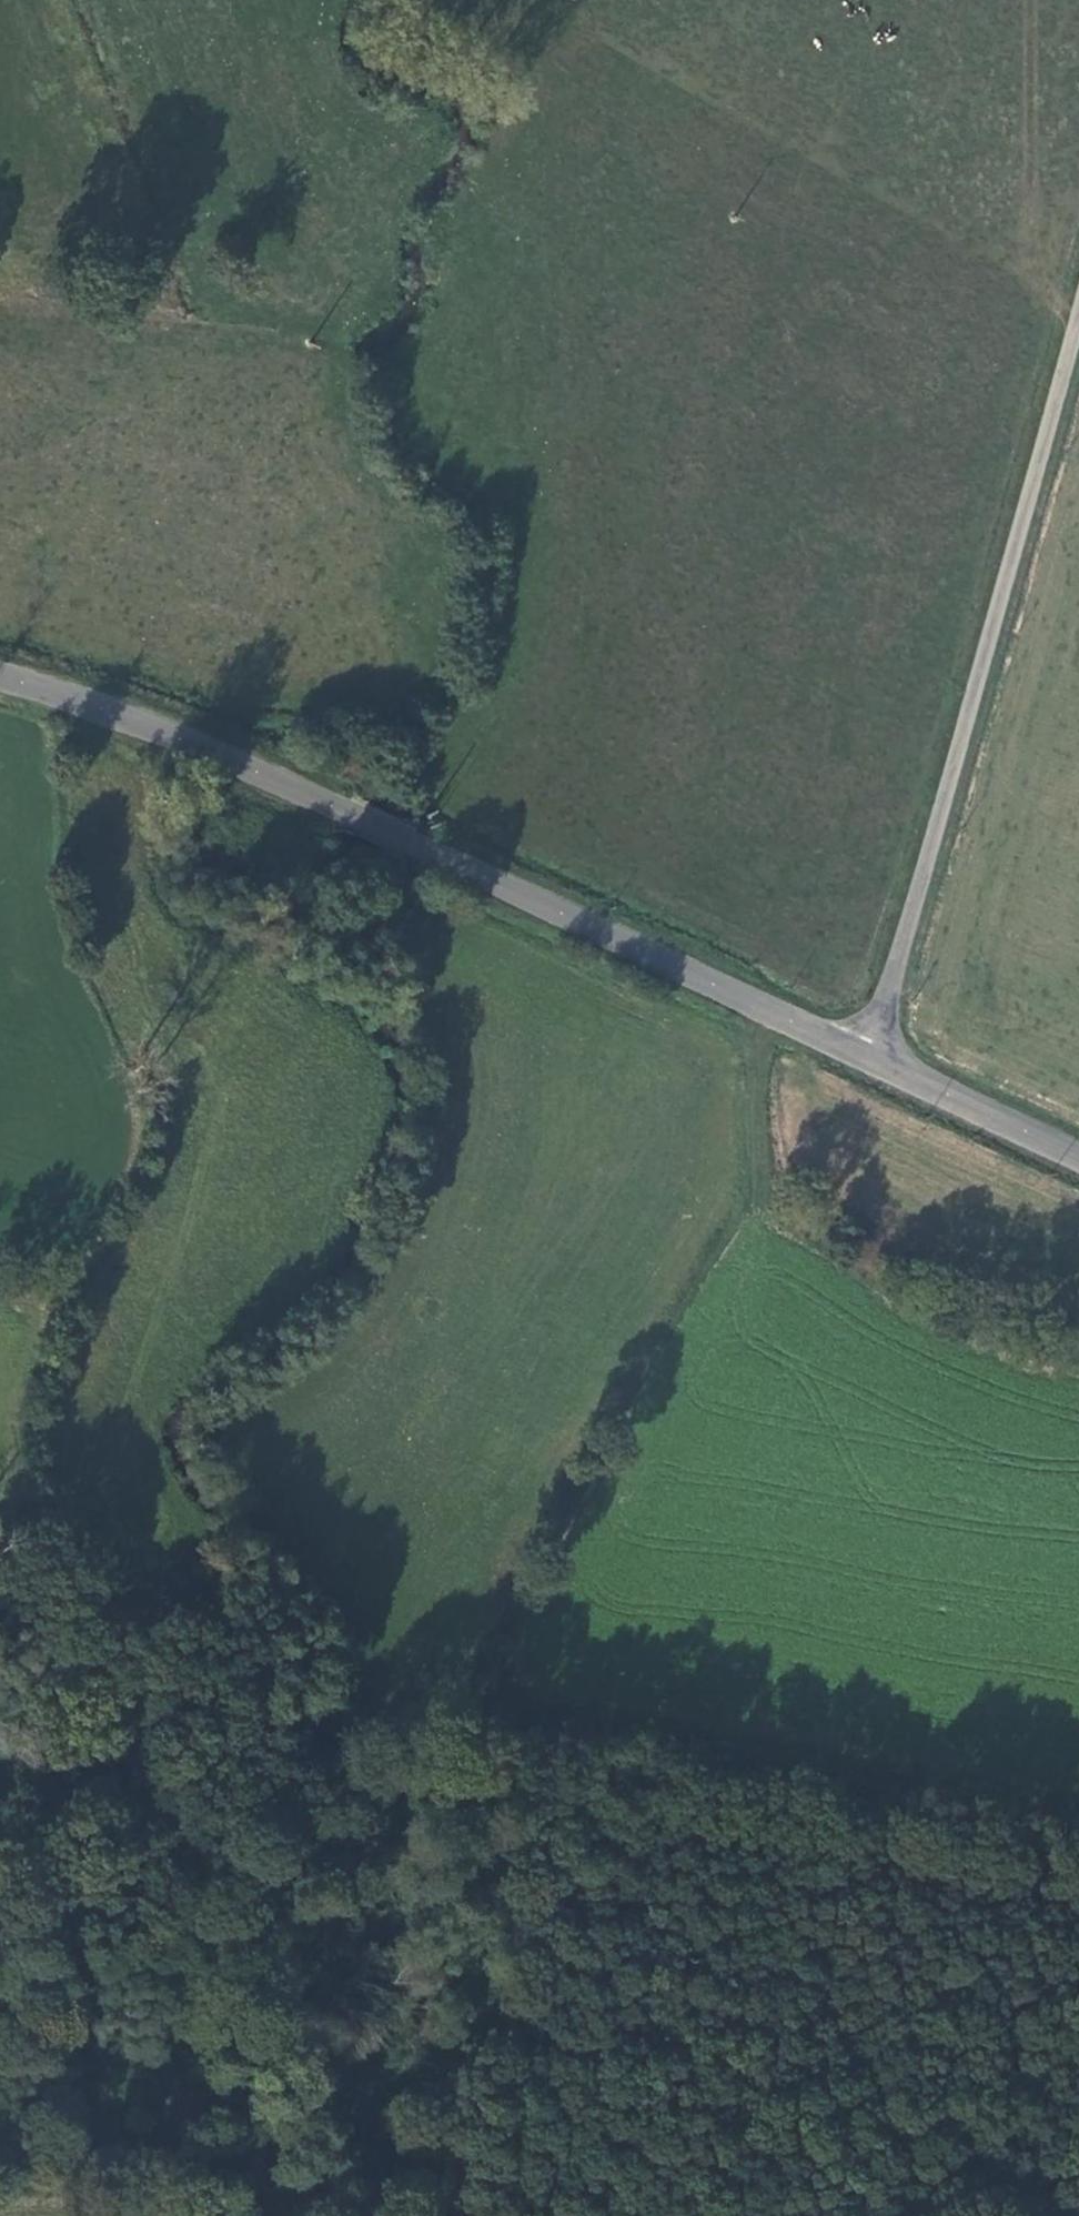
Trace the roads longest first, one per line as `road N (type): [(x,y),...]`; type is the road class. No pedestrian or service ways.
road 1 (tertiary): [(0,677),(255,773),(868,1059)]
road 2 (unclassified): [(868,1059),(1078,322)]
road 3 (tertiary): [(868,1059),(1078,1157)]

